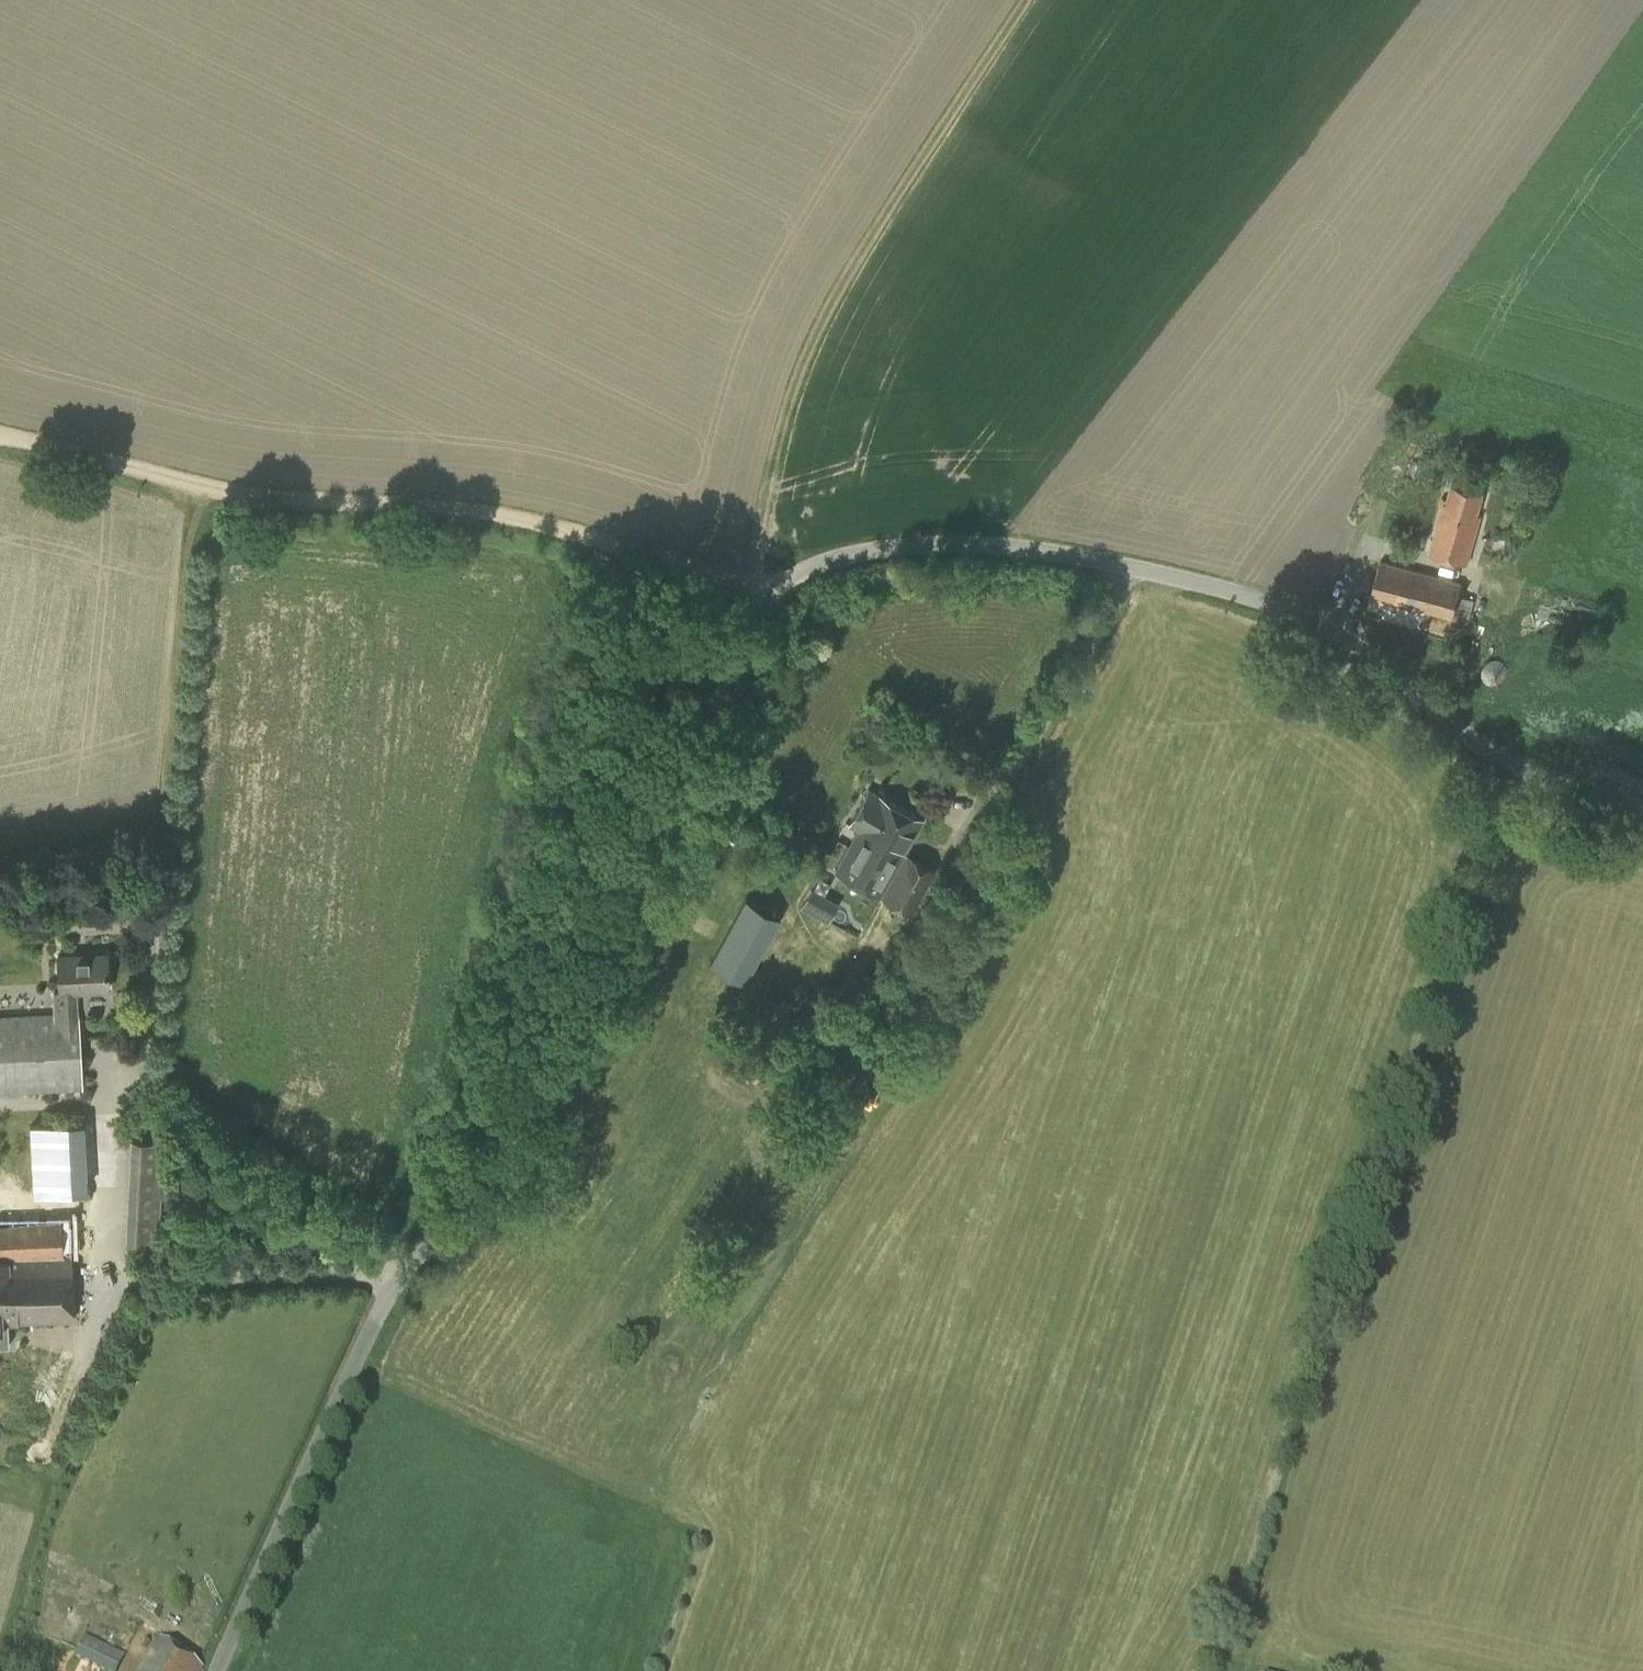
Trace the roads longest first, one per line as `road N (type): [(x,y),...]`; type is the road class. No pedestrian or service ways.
road 1 (unclassified): [(215,1670),(357,1360),(403,1279),(521,1116),(696,715),(772,585),(870,551),(926,544),(1022,549),(1244,595),(1378,659),(1489,755),(1561,787),(1642,809)]
road 2 (track): [(772,585),(491,517),(191,493),(0,439)]
road 3 (track): [(749,579),(784,411),(828,305),(1017,0)]

